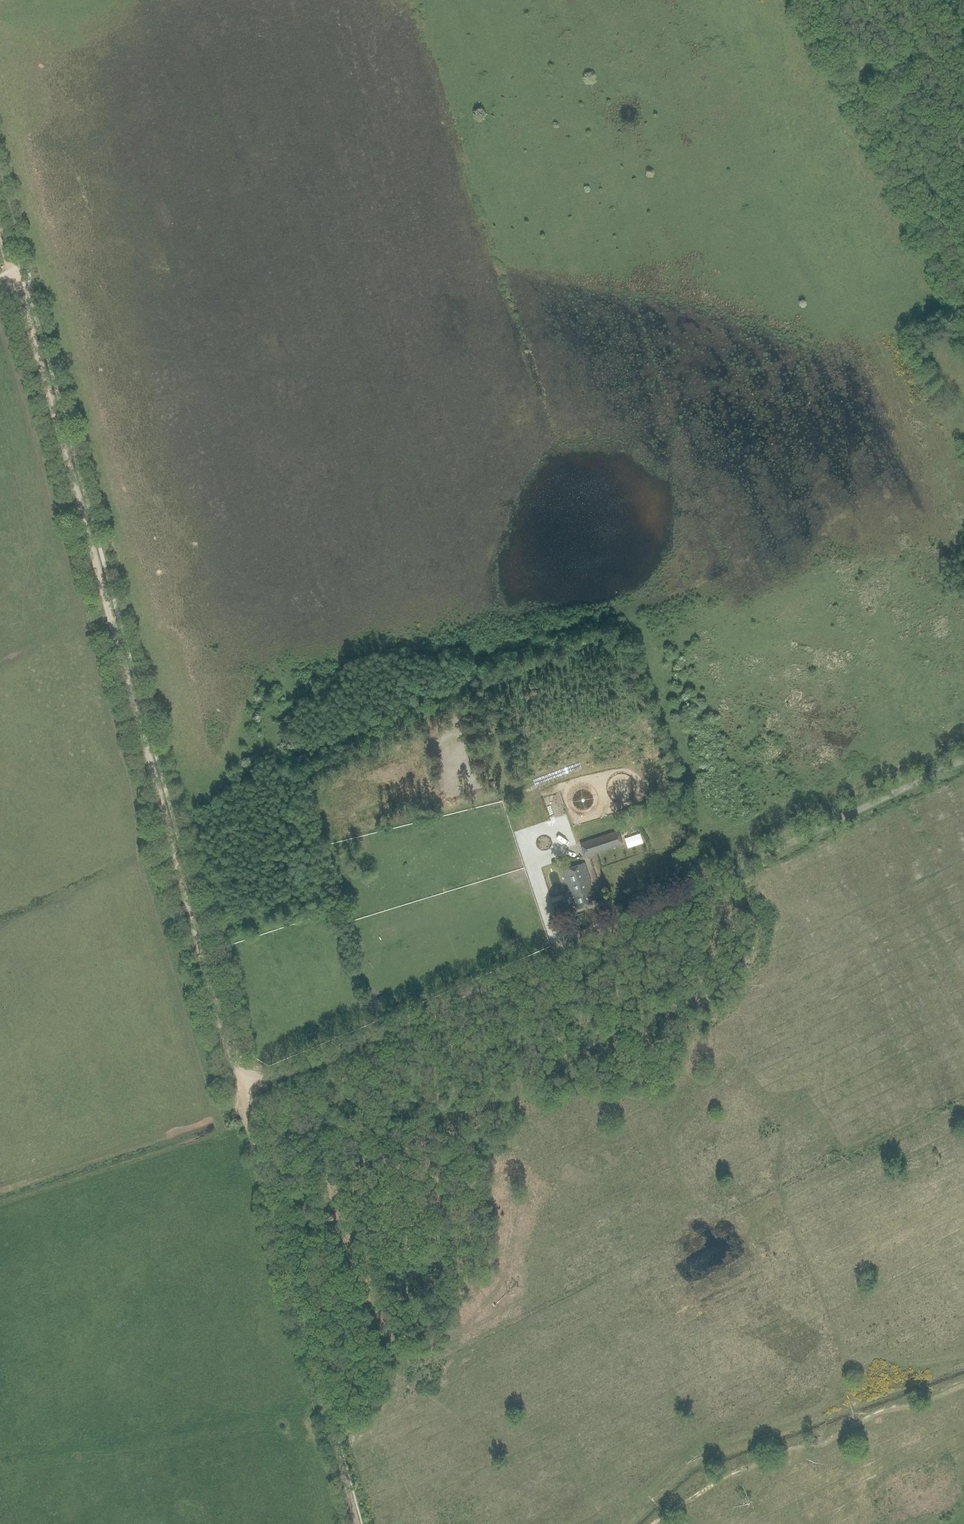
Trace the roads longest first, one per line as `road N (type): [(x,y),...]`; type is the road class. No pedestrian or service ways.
road 1 (track): [(13,269),(229,1047),(245,1081),(357,1523)]
road 2 (unclassified): [(251,1081),(554,954),(963,759)]

